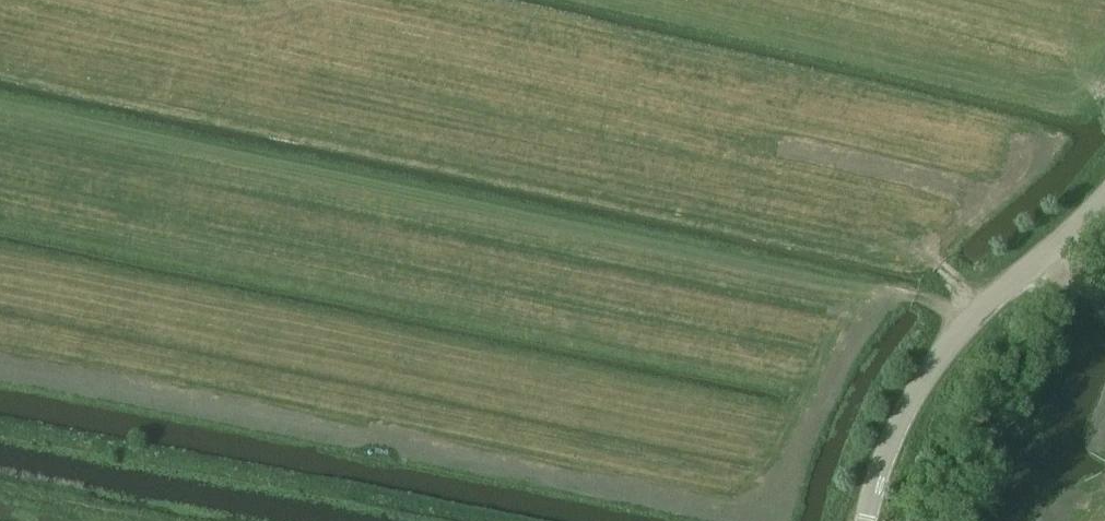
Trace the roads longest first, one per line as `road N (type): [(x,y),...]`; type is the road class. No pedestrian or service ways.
road 1 (unclassified): [(866,520),(910,403),(945,352),(1104,198)]

